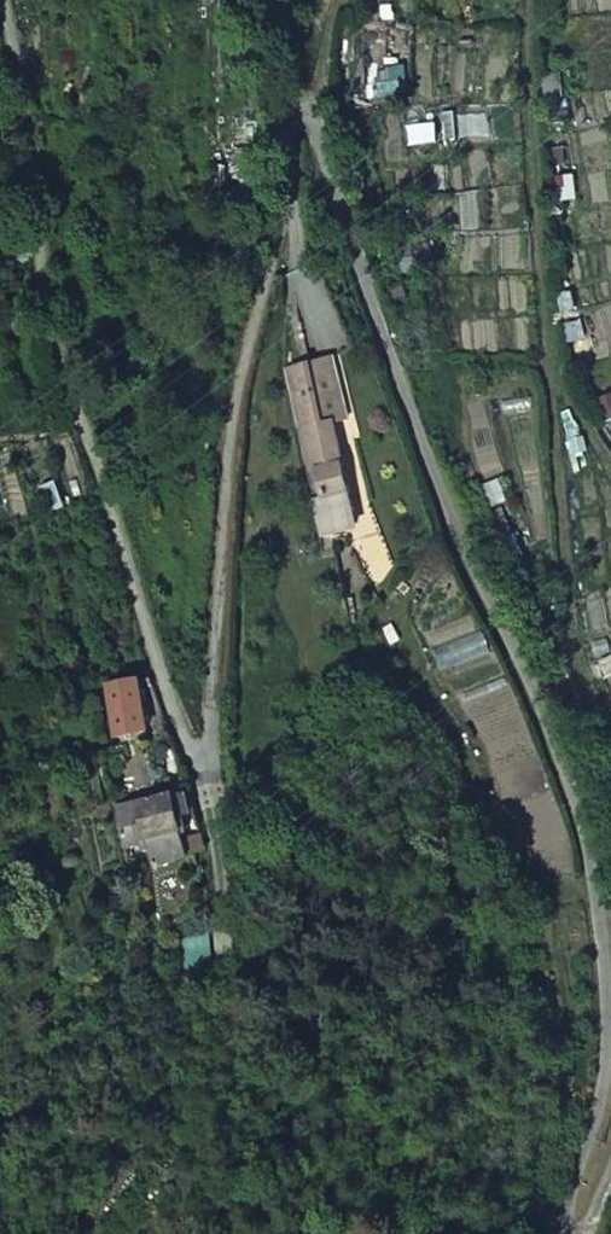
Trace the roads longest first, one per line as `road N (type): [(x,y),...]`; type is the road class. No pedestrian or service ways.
road 1 (unclassified): [(5,0),(57,364),(102,470),(192,768),(213,764),(232,411),(282,215),(329,179),(465,556),(543,704),(593,859),(608,1057),(563,1233)]
road 2 (track): [(534,0),(534,180),(550,358),(610,467)]
road 3 (track): [(275,0),(296,104),(315,129),(329,179)]

